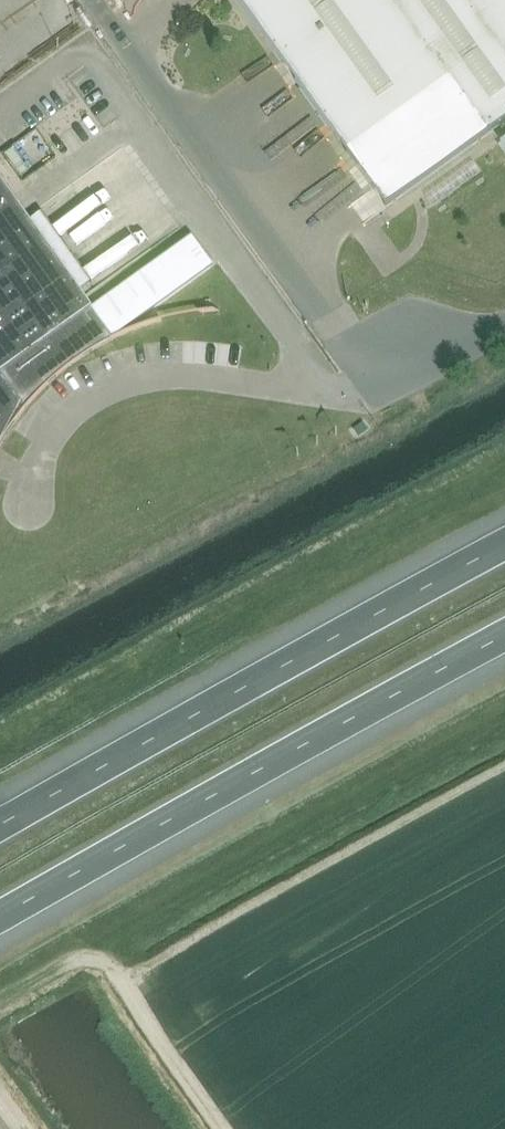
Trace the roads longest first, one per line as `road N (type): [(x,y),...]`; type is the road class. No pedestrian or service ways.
road 1 (motorway): [(0,917),(504,636)]
road 2 (motorway): [(504,544),(0,825)]
road 3 (unclassified): [(377,394),(504,326)]

